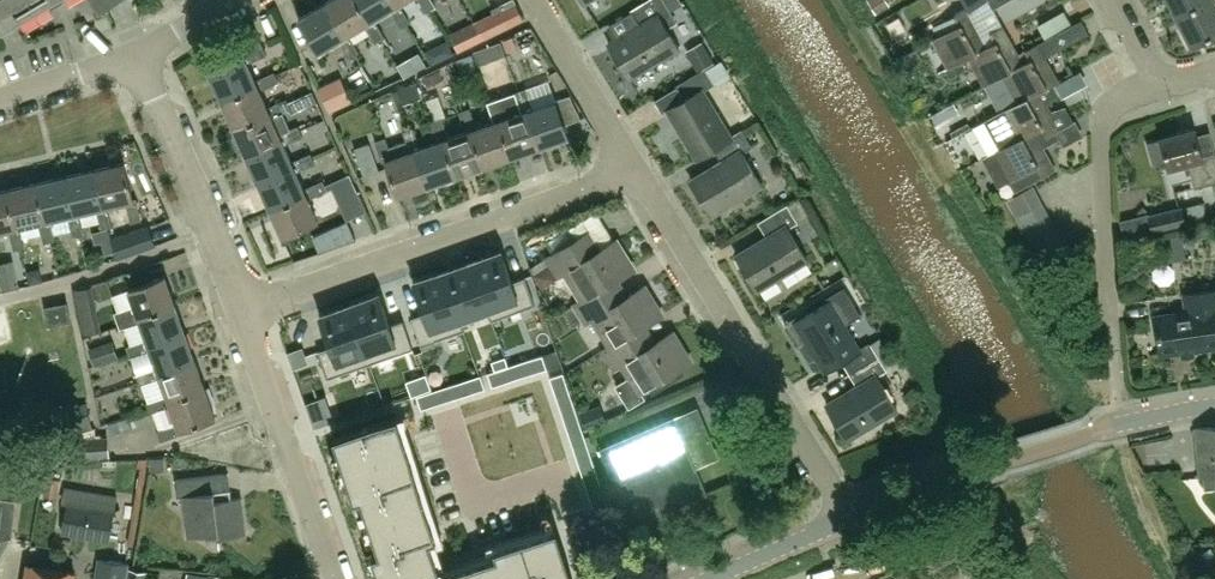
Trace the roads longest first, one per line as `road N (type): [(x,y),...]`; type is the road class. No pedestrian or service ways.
road 1 (residential): [(241,317),(642,171)]
road 2 (residential): [(642,171),(851,518)]
road 3 (unclassified): [(851,518),(1091,433),(1214,406)]
road 4 (residential): [(334,578),(241,317)]
road 5 (residential): [(241,317),(138,65)]
road 6 (residential): [(1111,326),(1103,131),(1114,113),(1162,85)]
road 7 (residential): [(536,0),(642,171)]
road 8 (unclassified): [(705,578),(851,518)]
road 9 (residential): [(0,111),(138,65)]

